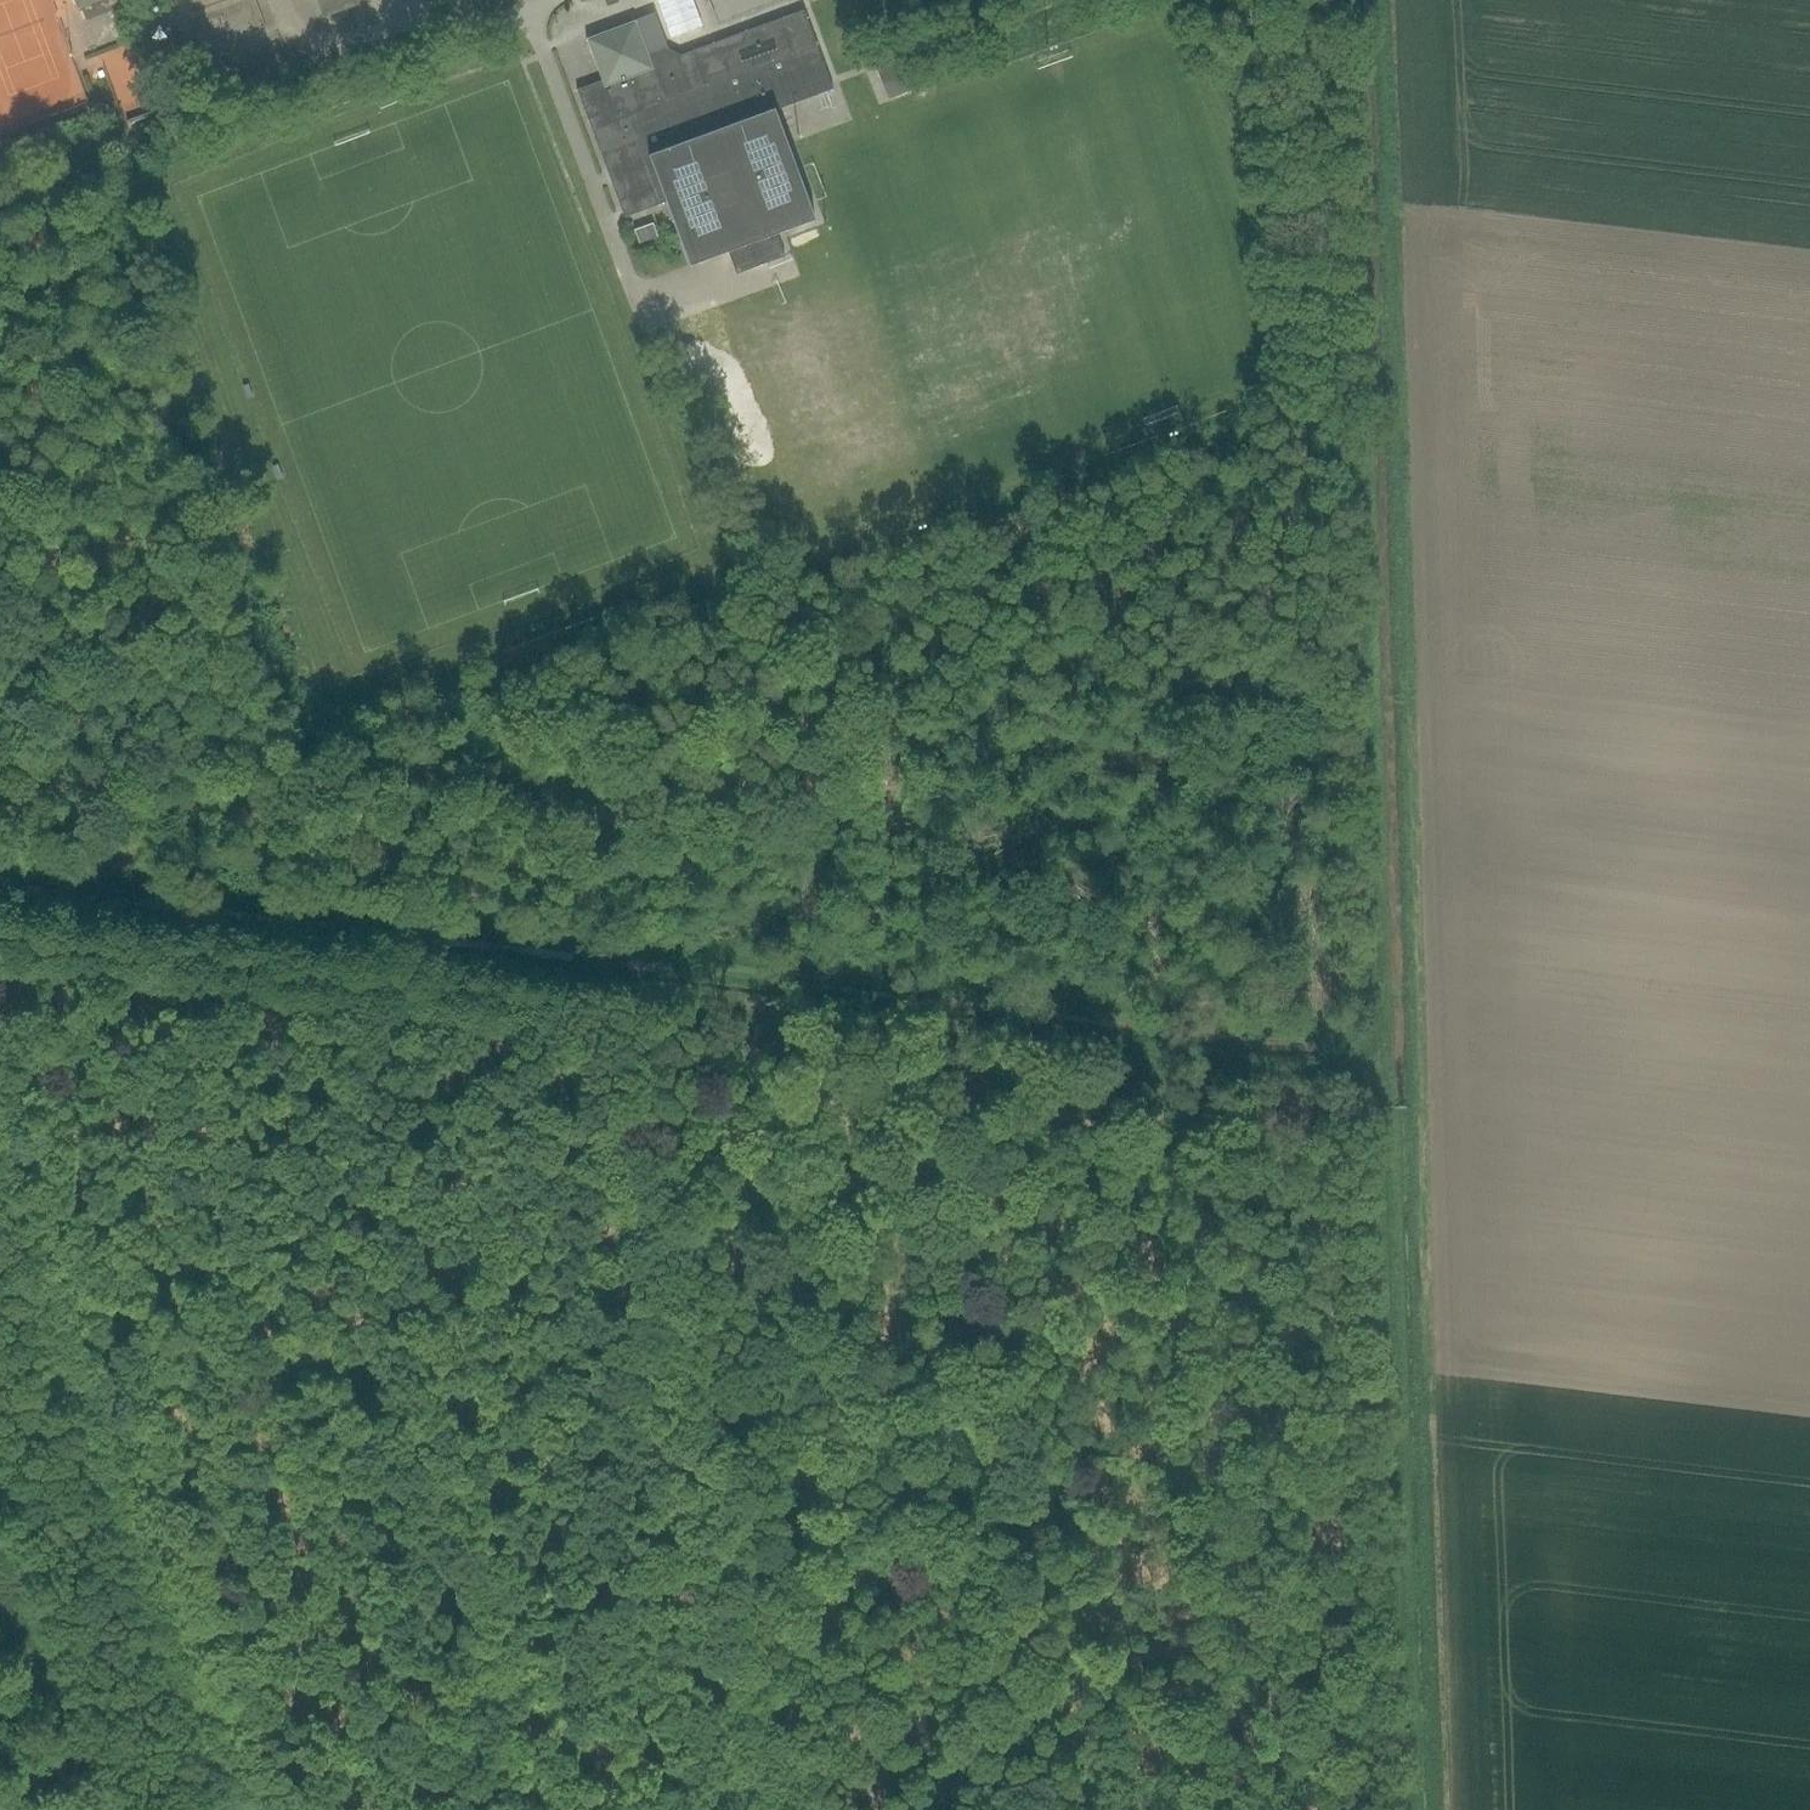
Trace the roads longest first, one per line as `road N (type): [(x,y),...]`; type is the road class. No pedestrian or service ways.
road 1 (unclassified): [(528,12),(472,28),(402,24),(324,44),(293,32),(280,0)]

